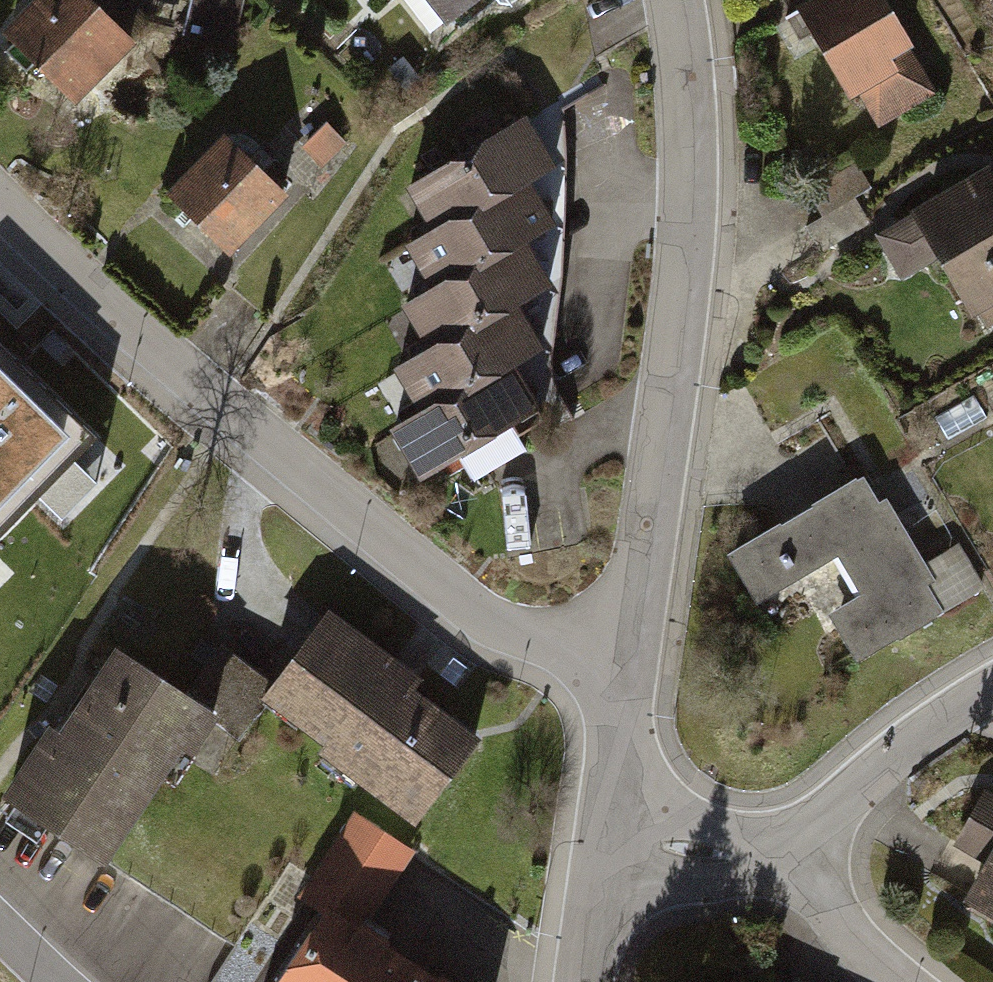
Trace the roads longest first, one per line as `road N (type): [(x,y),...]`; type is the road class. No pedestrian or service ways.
road 1 (residential): [(0,199),(221,401),(469,603),(539,637),(630,655)]
road 2 (residential): [(676,0),(688,103),(686,252),(630,655)]
road 3 (residential): [(992,691),(868,779),(797,862)]
road 4 (residential): [(797,862),(607,839)]
road 5 (residential): [(630,655),(607,839)]
road 6 (residential): [(899,981),(858,943),(797,862)]
road 7 (residential): [(607,839),(587,981)]

